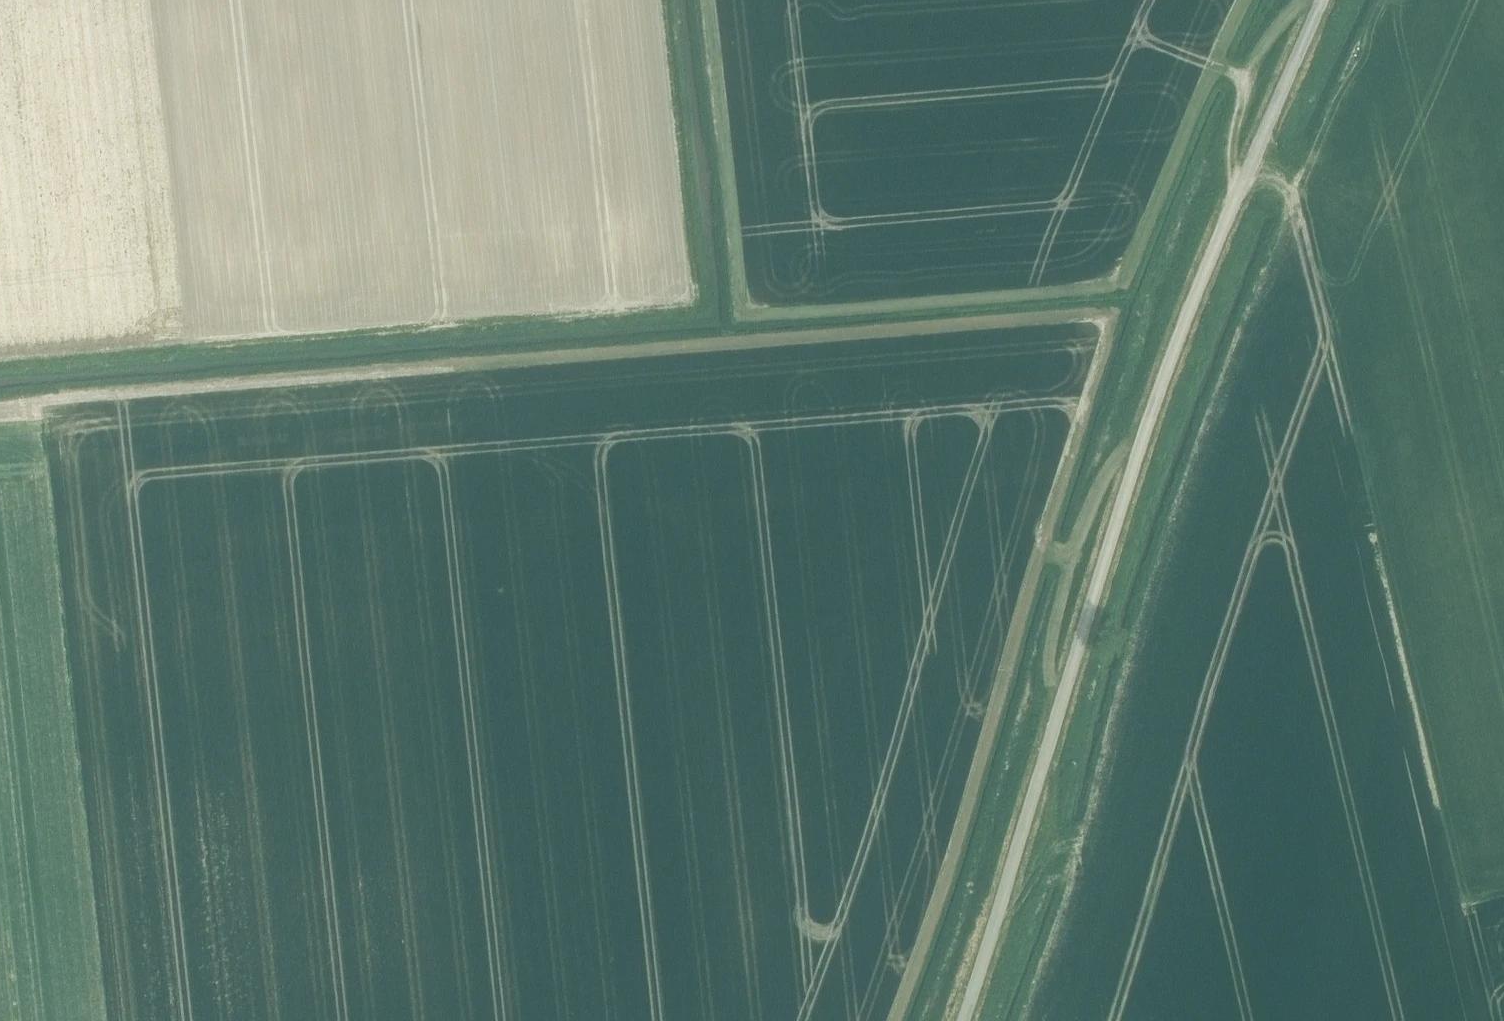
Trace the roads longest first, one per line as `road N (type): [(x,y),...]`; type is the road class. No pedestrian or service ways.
road 1 (unclassified): [(963,1020),(1178,338),(1322,0)]
road 2 (track): [(1149,51),(1227,69),(1239,84),(1234,170),(1245,179)]

